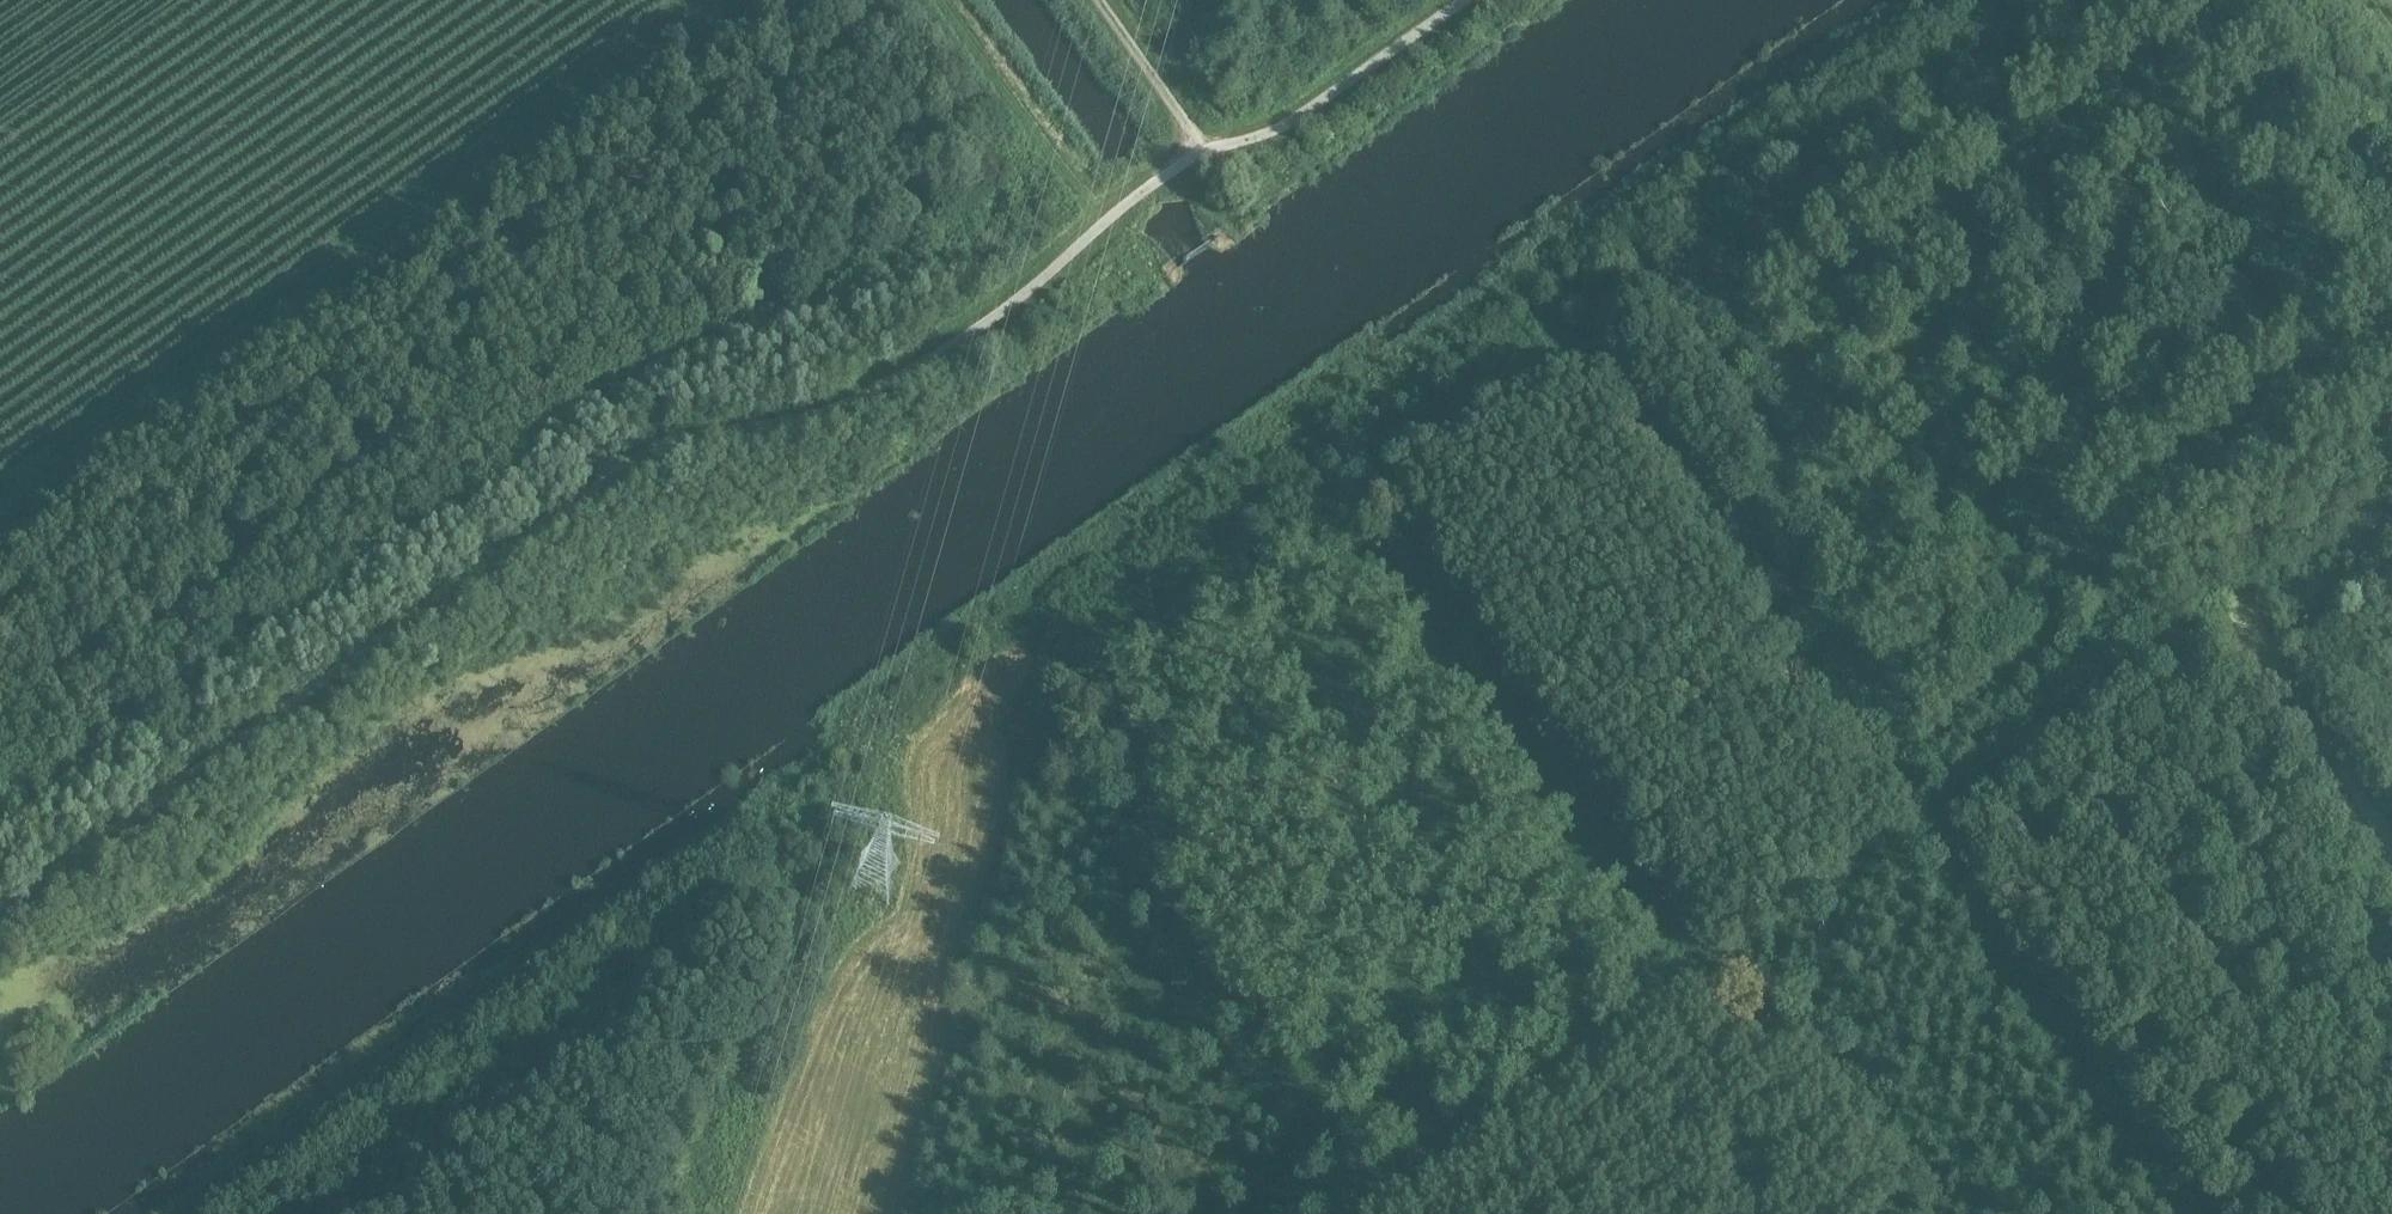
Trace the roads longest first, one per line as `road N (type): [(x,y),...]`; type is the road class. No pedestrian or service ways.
road 1 (track): [(2198,1213),(1550,274)]
road 2 (track): [(1096,0),(1200,150)]

